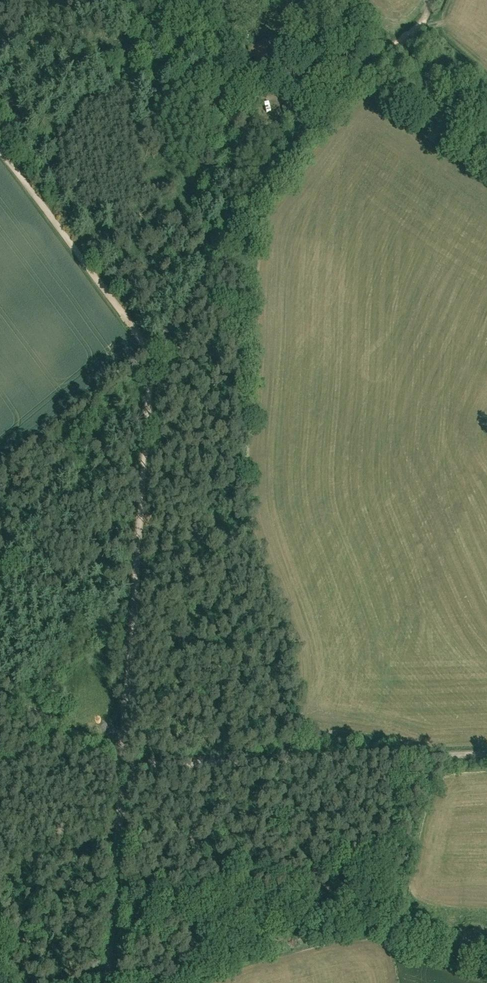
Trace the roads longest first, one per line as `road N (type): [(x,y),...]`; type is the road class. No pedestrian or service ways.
road 1 (track): [(126,763),(152,370)]
road 2 (track): [(126,763),(486,754)]
road 3 (track): [(152,370),(195,284),(290,152),(296,128),(285,98)]
road 4 (track): [(152,370),(135,330),(0,147)]
road 5 (unclassified): [(118,982),(126,763)]
road 6 (track): [(0,693),(126,763)]

